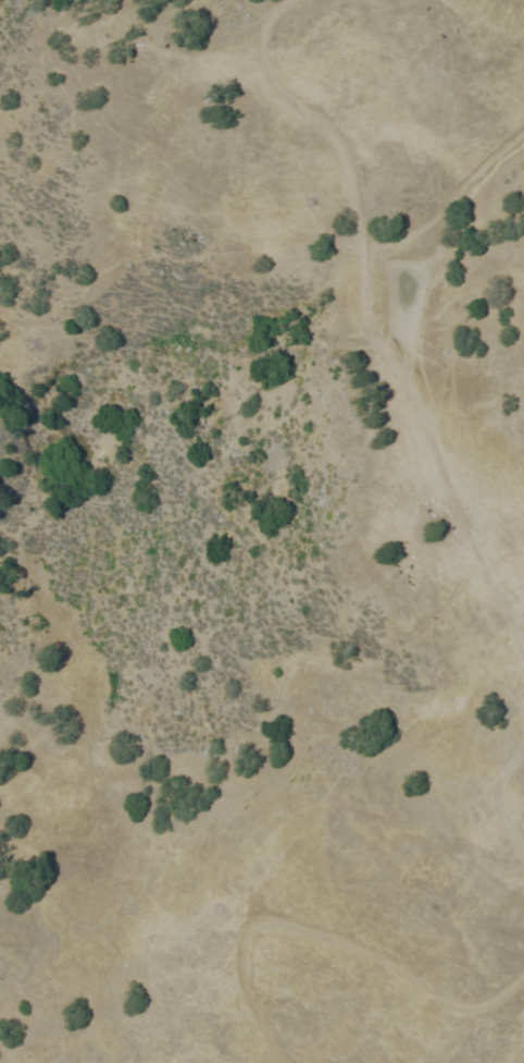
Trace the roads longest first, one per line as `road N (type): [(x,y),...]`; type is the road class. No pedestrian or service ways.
road 1 (track): [(523,655),(423,410),(367,325),(348,164),(330,131)]
road 2 (track): [(282,1062),(240,969),(242,941),(258,924),(363,949),(461,1006),(482,1004),(523,974)]
road 3 (track): [(330,131),(271,83),(260,58),(267,15),(291,0)]
road 4 (track): [(523,853),(498,804),(498,778),(523,744)]

